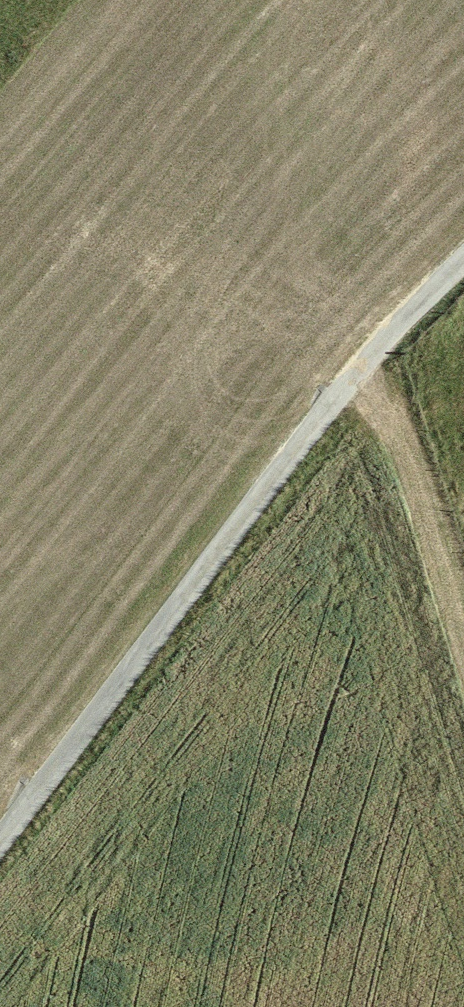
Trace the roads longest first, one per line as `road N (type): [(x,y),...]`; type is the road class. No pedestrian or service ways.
road 1 (track): [(0,838),(358,368),(463,259)]
road 2 (track): [(358,368),(424,513),(463,640)]

